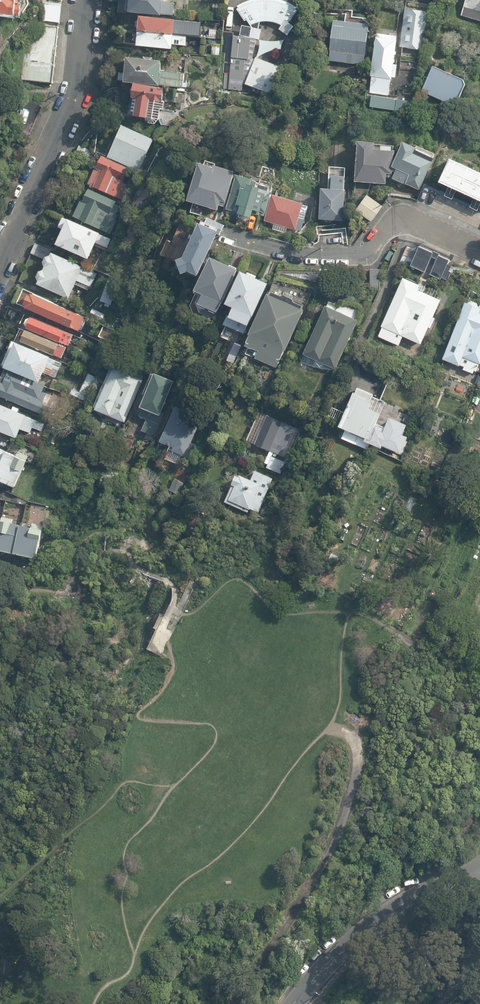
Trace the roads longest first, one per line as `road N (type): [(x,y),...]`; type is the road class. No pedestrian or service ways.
road 1 (track): [(338,731),(354,761),(351,807),(250,1003)]
road 2 (residential): [(87,0),(70,110),(0,262)]
road 3 (residential): [(227,234),(298,253),(361,254),(392,223),(407,220),(479,252)]
road 4 (unclassified): [(479,874),(381,916),(293,1003)]

